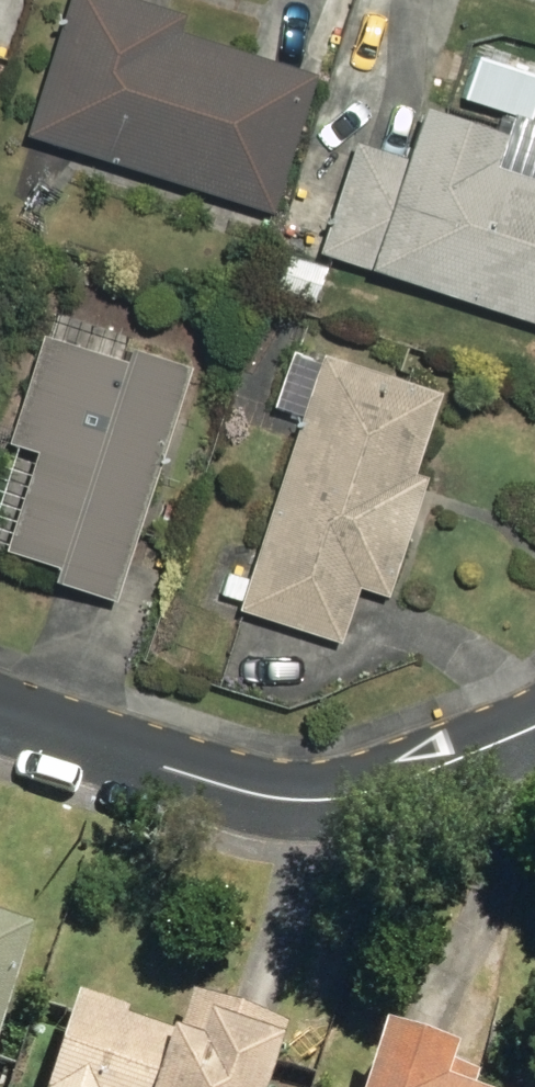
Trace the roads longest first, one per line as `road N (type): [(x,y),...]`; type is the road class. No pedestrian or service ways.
road 1 (residential): [(534,726),(431,769),(279,806),(0,711)]

